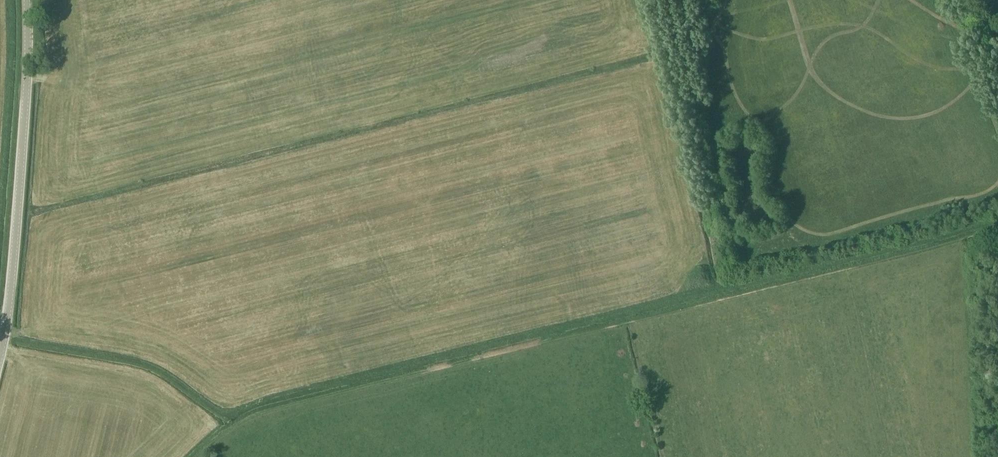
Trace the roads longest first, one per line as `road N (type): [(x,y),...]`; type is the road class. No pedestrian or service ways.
road 1 (tertiary): [(0,353),(28,0)]

